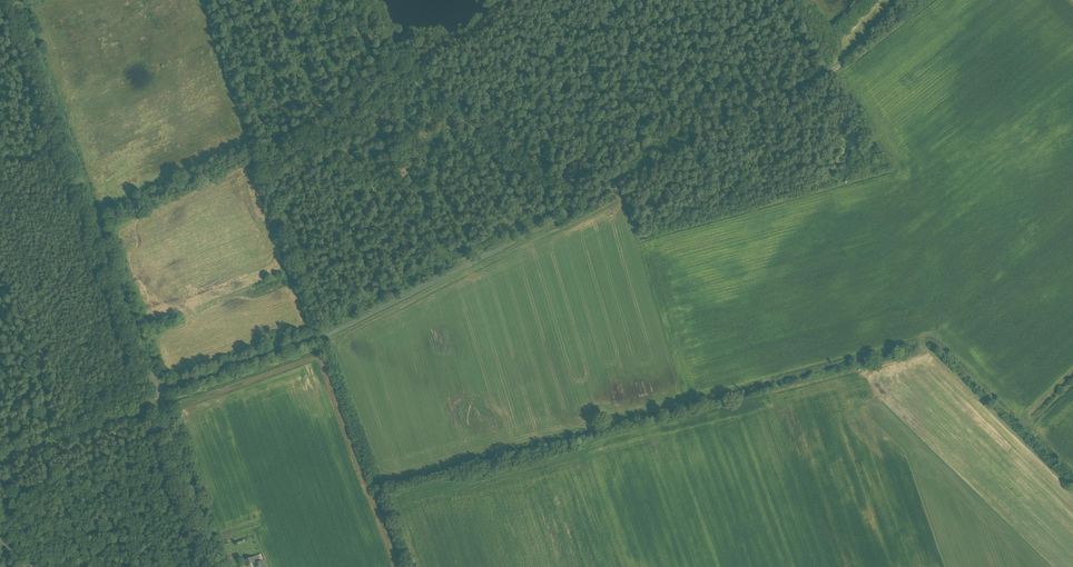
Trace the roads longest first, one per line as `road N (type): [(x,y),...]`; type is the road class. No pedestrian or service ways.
road 1 (unclassified): [(158,393),(331,333),(582,208),(651,162),(834,69),(900,0)]
road 2 (unclassified): [(19,0),(158,393)]
road 3 (unclassified): [(158,393),(219,566)]

